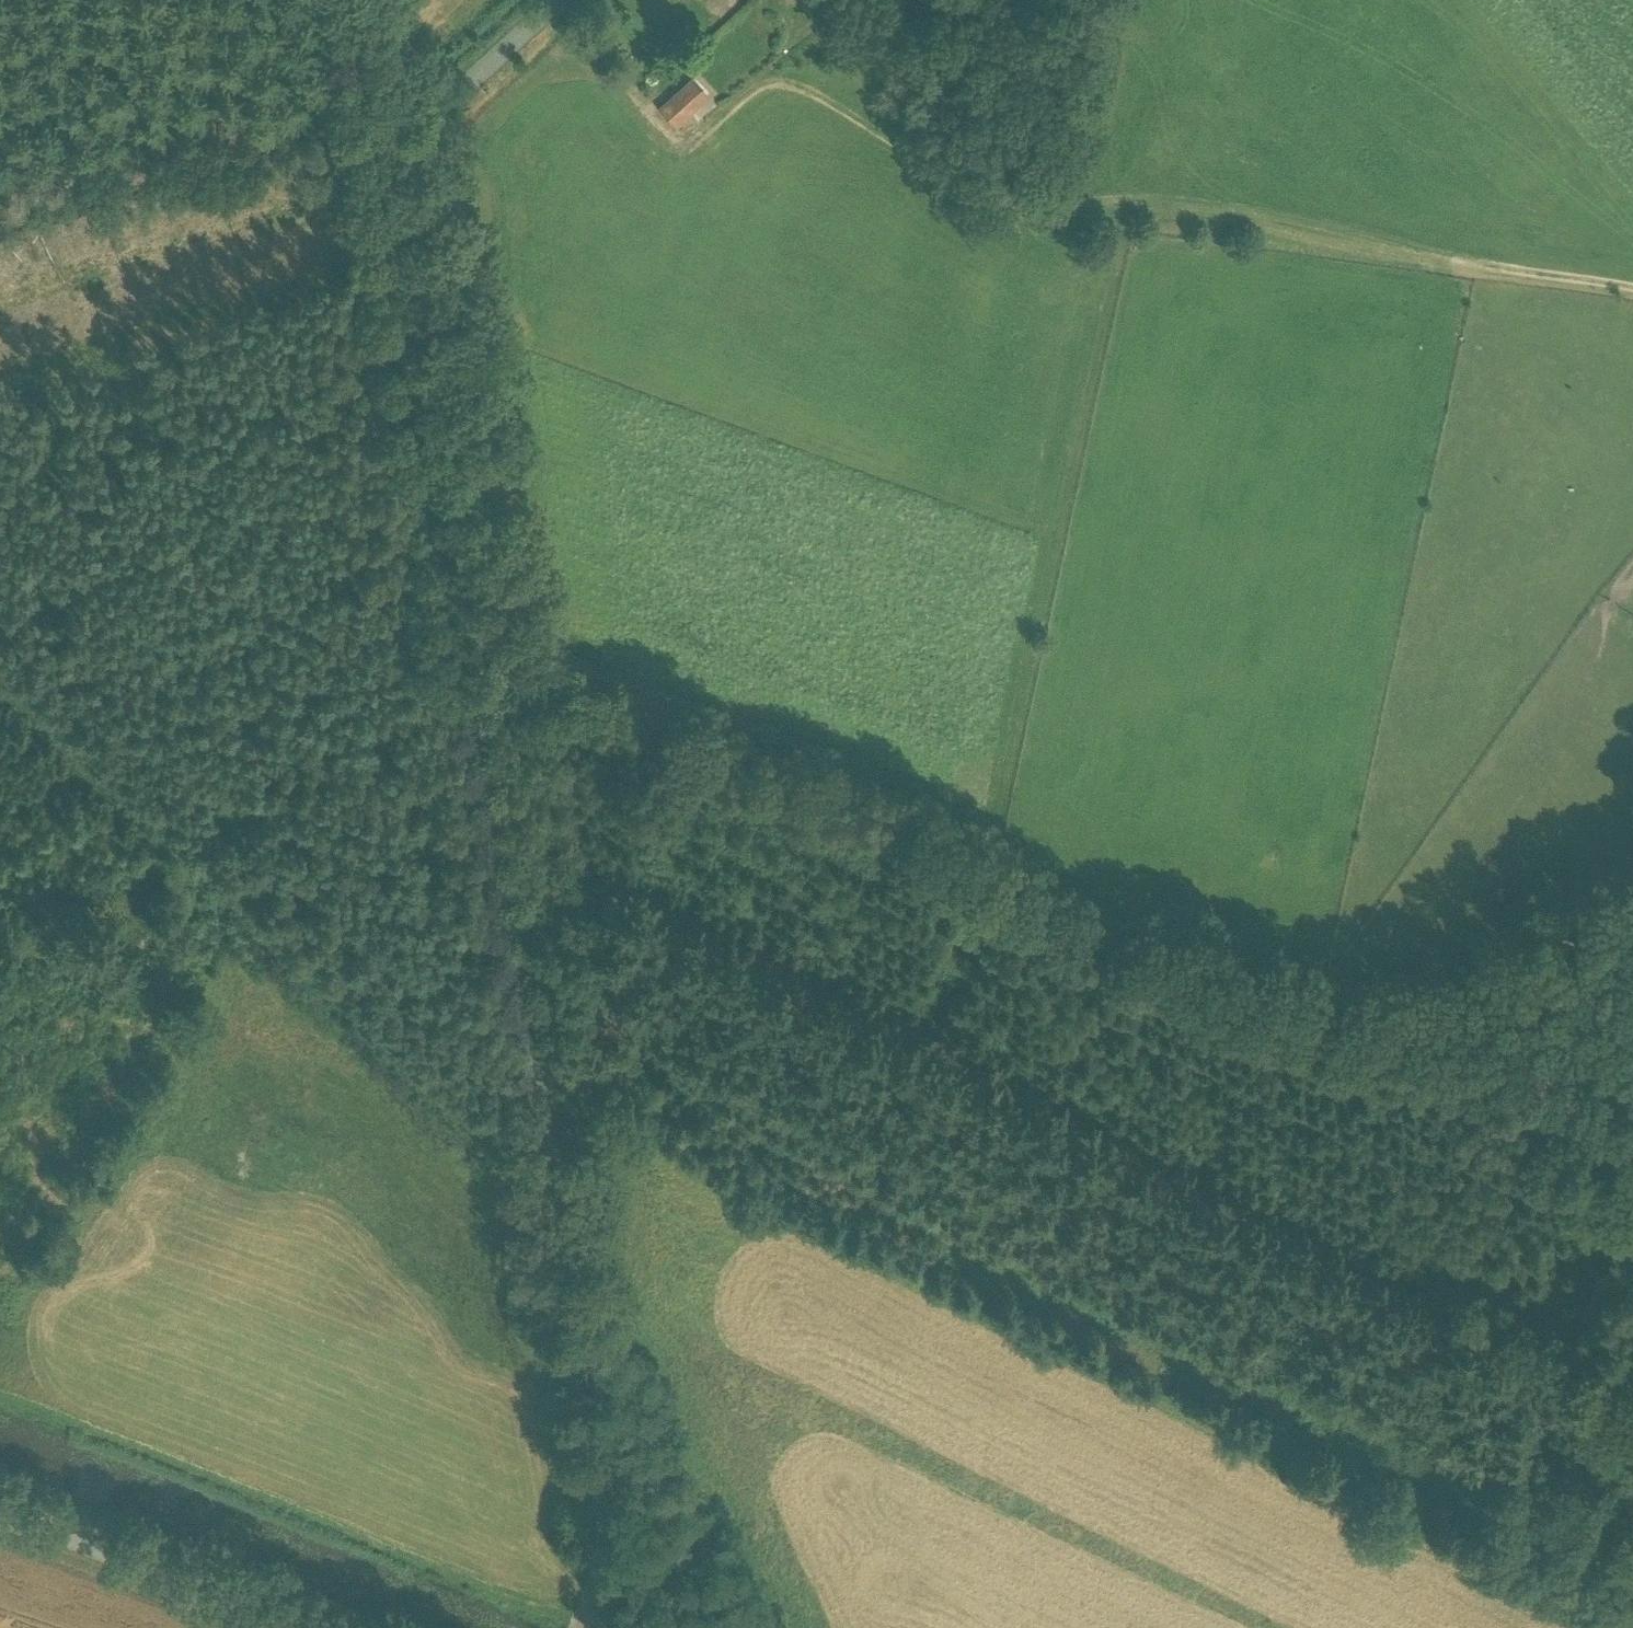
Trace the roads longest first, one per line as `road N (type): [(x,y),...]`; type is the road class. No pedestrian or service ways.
road 1 (unclassified): [(580,1627),(601,1556),(601,1508),(477,700),(388,213)]
road 2 (unclassified): [(275,1627),(0,1517)]
road 3 (unclassified): [(388,213),(400,162),(422,124),(557,0)]
road 4 (unclassified): [(388,213),(354,0)]

